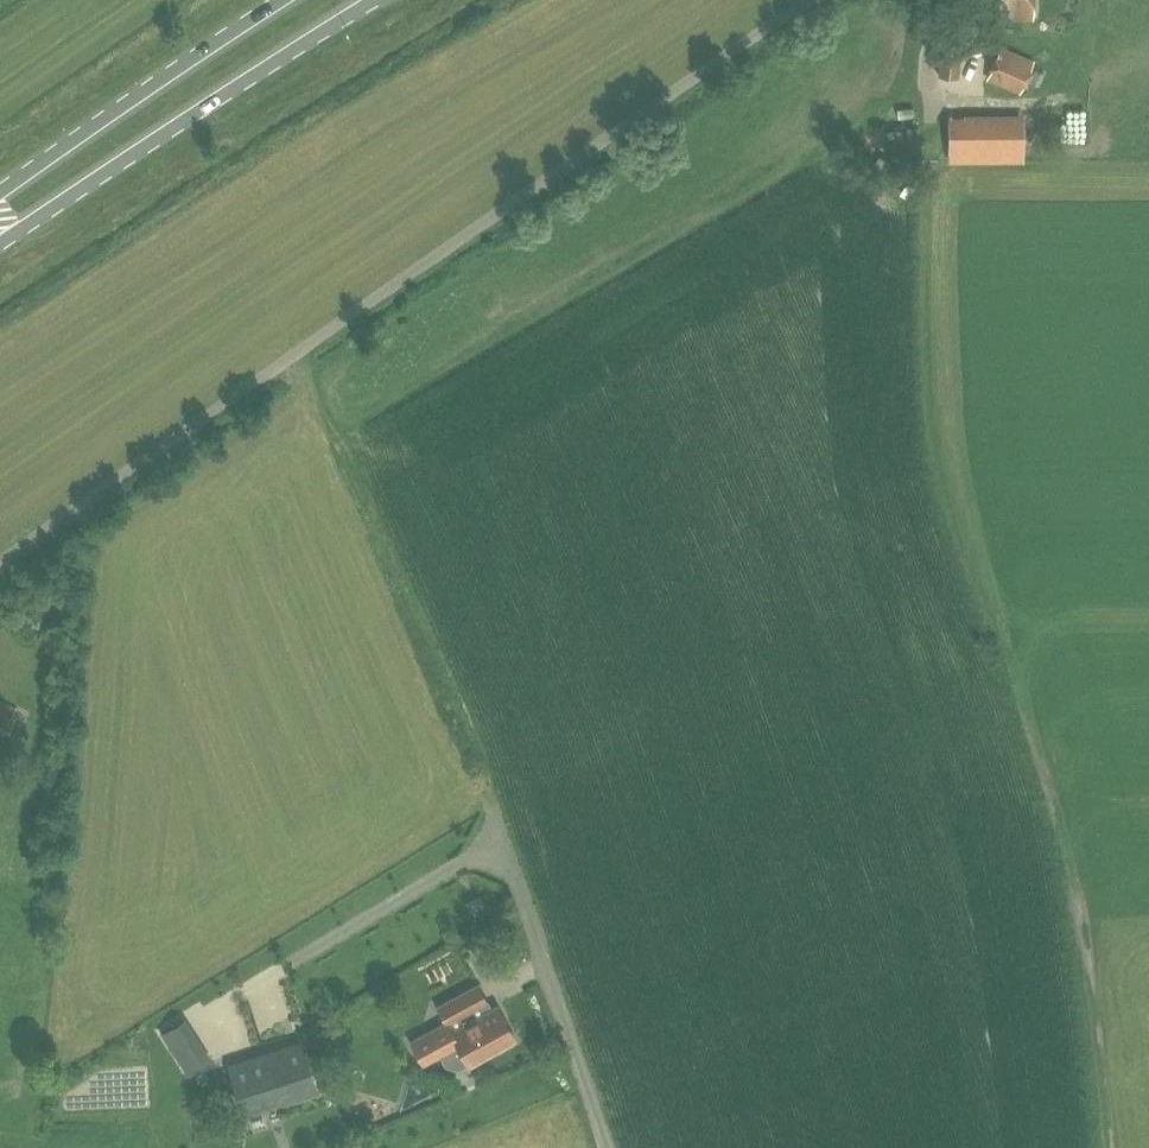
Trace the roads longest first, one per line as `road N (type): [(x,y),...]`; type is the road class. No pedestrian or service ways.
road 1 (unclassified): [(0,562),(812,0)]
road 2 (primary): [(0,254),(386,0)]
road 3 (primary): [(292,0),(0,197)]

